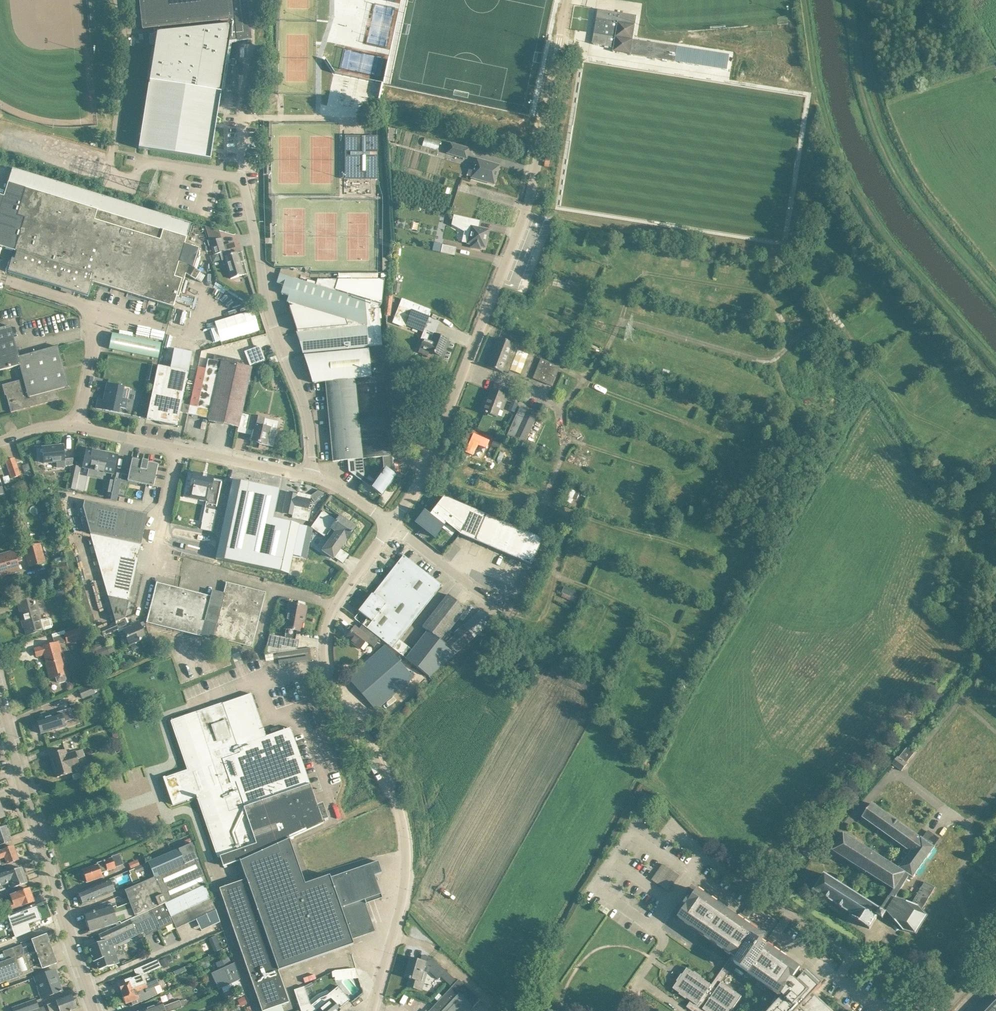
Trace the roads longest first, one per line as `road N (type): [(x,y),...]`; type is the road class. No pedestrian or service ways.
road 1 (unclassified): [(392,525),(431,455),(529,201),(568,0)]
road 2 (unclassified): [(372,1010),(405,852),(401,821),(327,653),(330,622),(392,525)]
road 3 (residential): [(932,1010),(709,856),(695,857),(651,927)]
road 4 (unclassified): [(311,476),(306,403),(242,180)]
road 5 (track): [(803,848),(957,658)]
road 6 (unclassified): [(66,923),(0,688)]
road 7 (unclassified): [(242,180),(151,161),(130,179),(117,177),(110,161)]
road 8 (unclassified): [(177,571),(154,565),(181,447)]
road 9 (unclassified): [(498,607),(392,525)]
road 10 (unclassified): [(181,447),(311,476)]
road 11 (unclassified): [(242,180),(243,53)]

